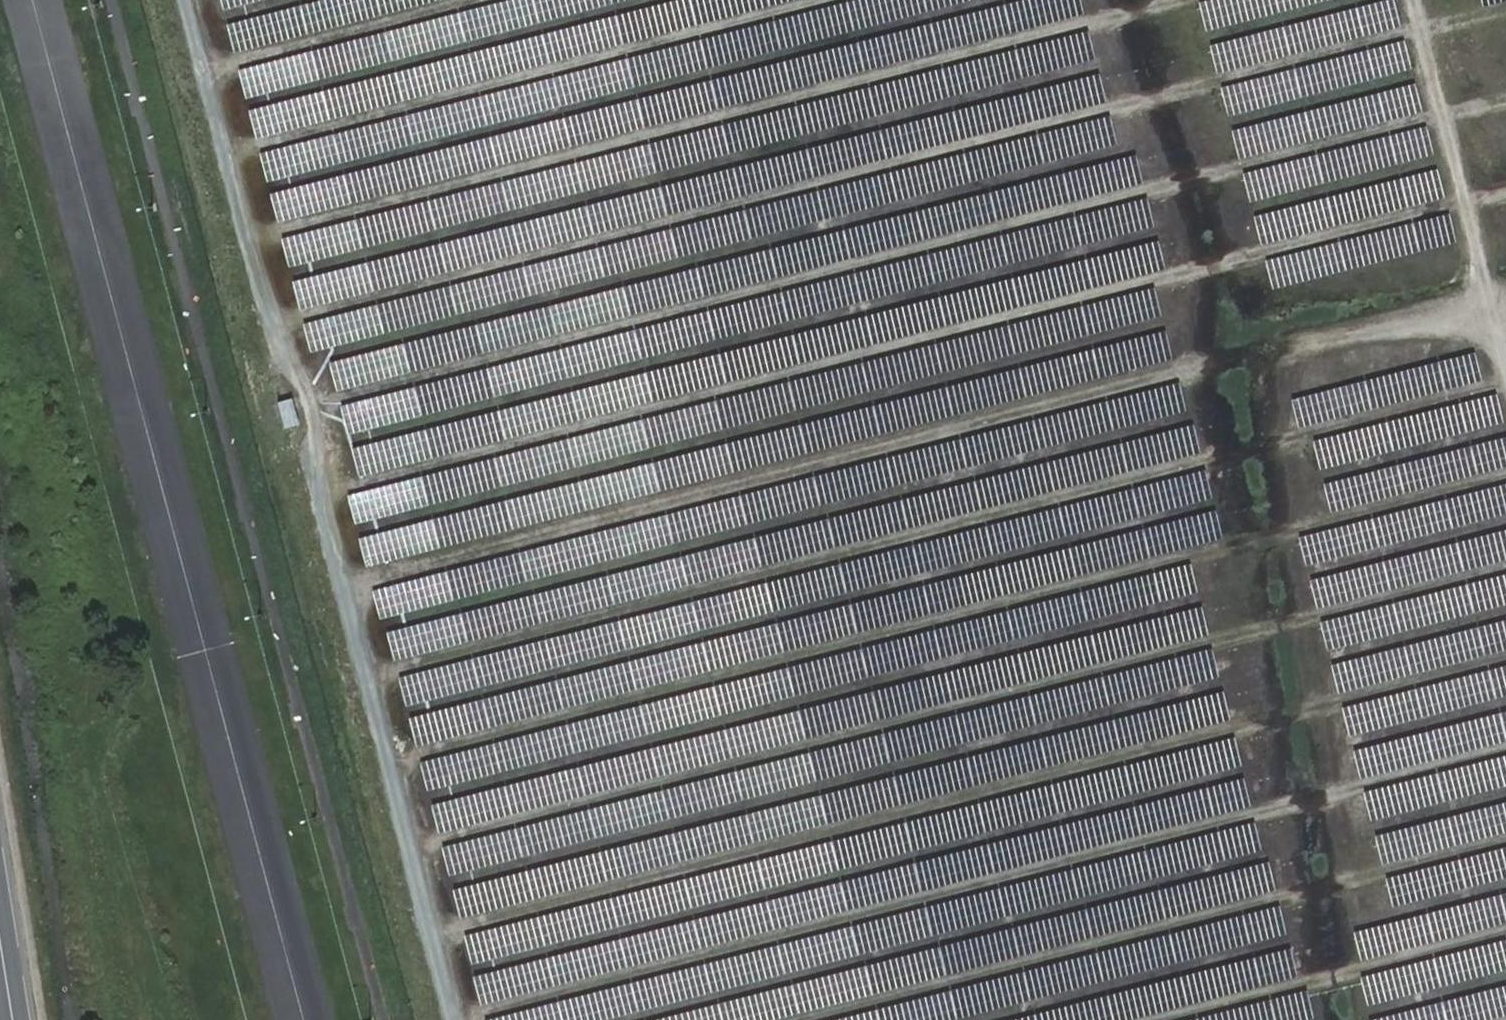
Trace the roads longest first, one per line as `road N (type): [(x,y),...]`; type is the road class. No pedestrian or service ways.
road 1 (track): [(1505,9),(277,325)]
road 2 (track): [(1505,99),(299,409)]
road 3 (track): [(1505,191),(322,496)]
road 4 (track): [(344,581),(1239,352),(1505,311)]
road 5 (track): [(1505,380),(369,674)]
road 6 (track): [(1505,475),(392,761)]
road 7 (track): [(1505,567),(414,847)]
road 8 (track): [(437,933),(1505,658)]
road 9 (track): [(462,1019),(1505,748)]
road 10 (track): [(191,0),(460,1019)]
road 11 (track): [(1187,0),(254,238)]
road 12 (track): [(802,1019),(1505,839)]
road 13 (track): [(828,0),(232,153)]
road 14 (track): [(1505,358),(1409,0)]
road 15 (track): [(1505,933),(1167,1019)]
road 16 (track): [(471,0),(209,68)]

